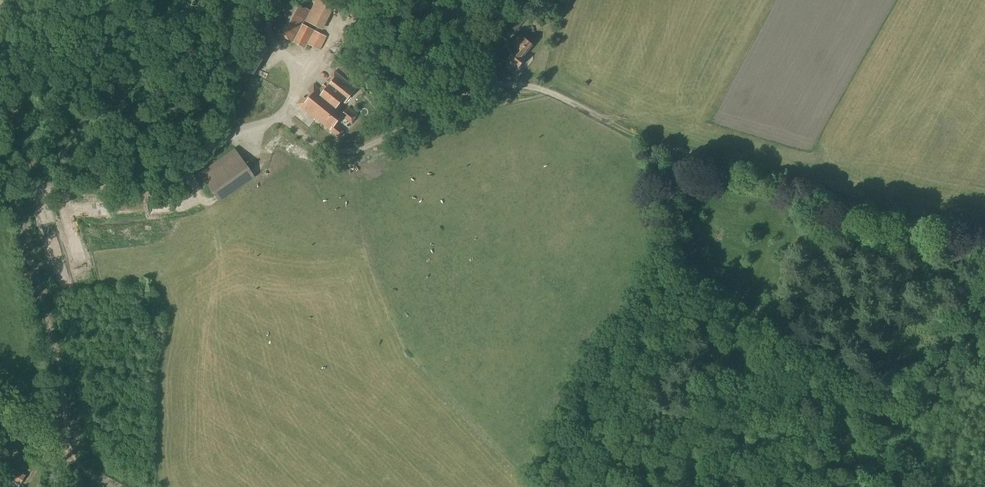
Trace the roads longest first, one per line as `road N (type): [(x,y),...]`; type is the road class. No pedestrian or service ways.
road 1 (track): [(407,0),(524,86),(628,139),(838,197)]
road 2 (track): [(768,348),(838,197)]
road 3 (track): [(838,197),(984,237)]

